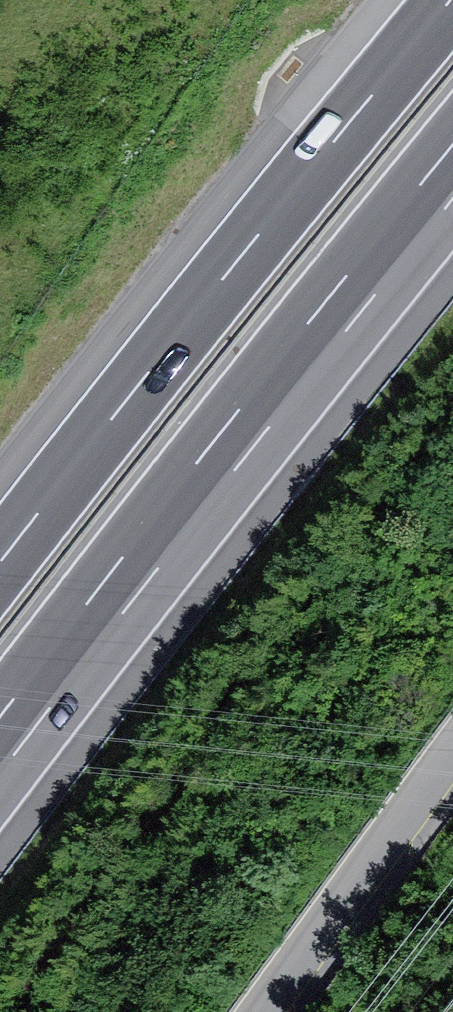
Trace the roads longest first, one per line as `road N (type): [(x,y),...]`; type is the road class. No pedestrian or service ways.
road 1 (motorway): [(0,744),(452,168)]
road 2 (motorway): [(449,0),(0,562)]
road 3 (unclassified): [(452,760),(268,1011)]

